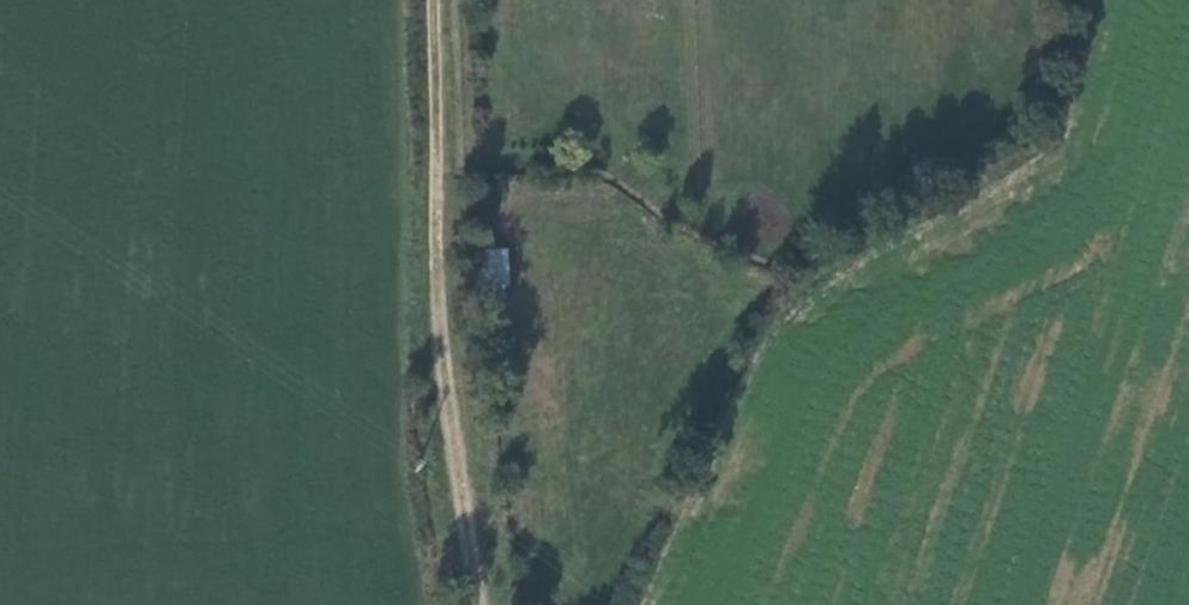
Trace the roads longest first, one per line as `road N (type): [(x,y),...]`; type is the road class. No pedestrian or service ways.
road 1 (track): [(481,604),(446,370),(435,0)]

